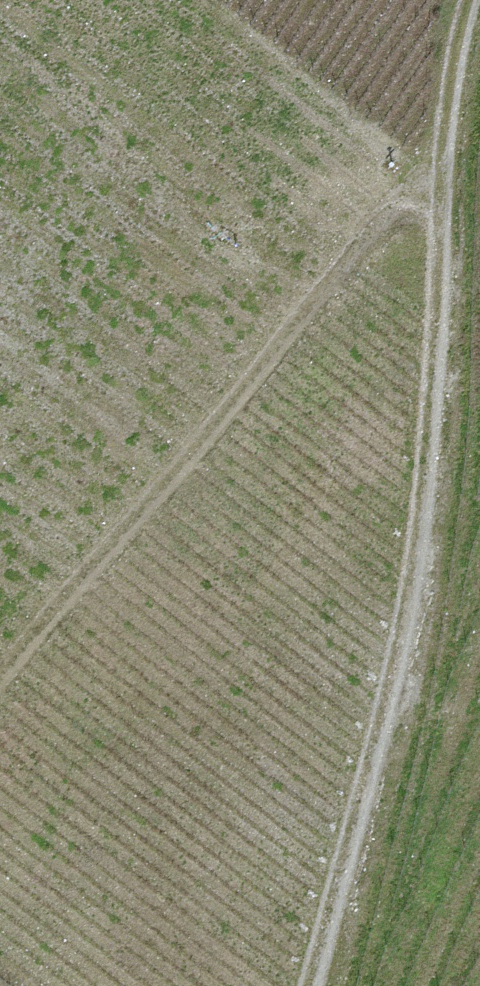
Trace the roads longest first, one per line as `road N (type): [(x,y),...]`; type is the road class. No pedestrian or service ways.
road 1 (track): [(469,0),(454,54),(415,576),(358,826),(312,985)]
road 2 (track): [(444,196),(400,199),(0,679)]

